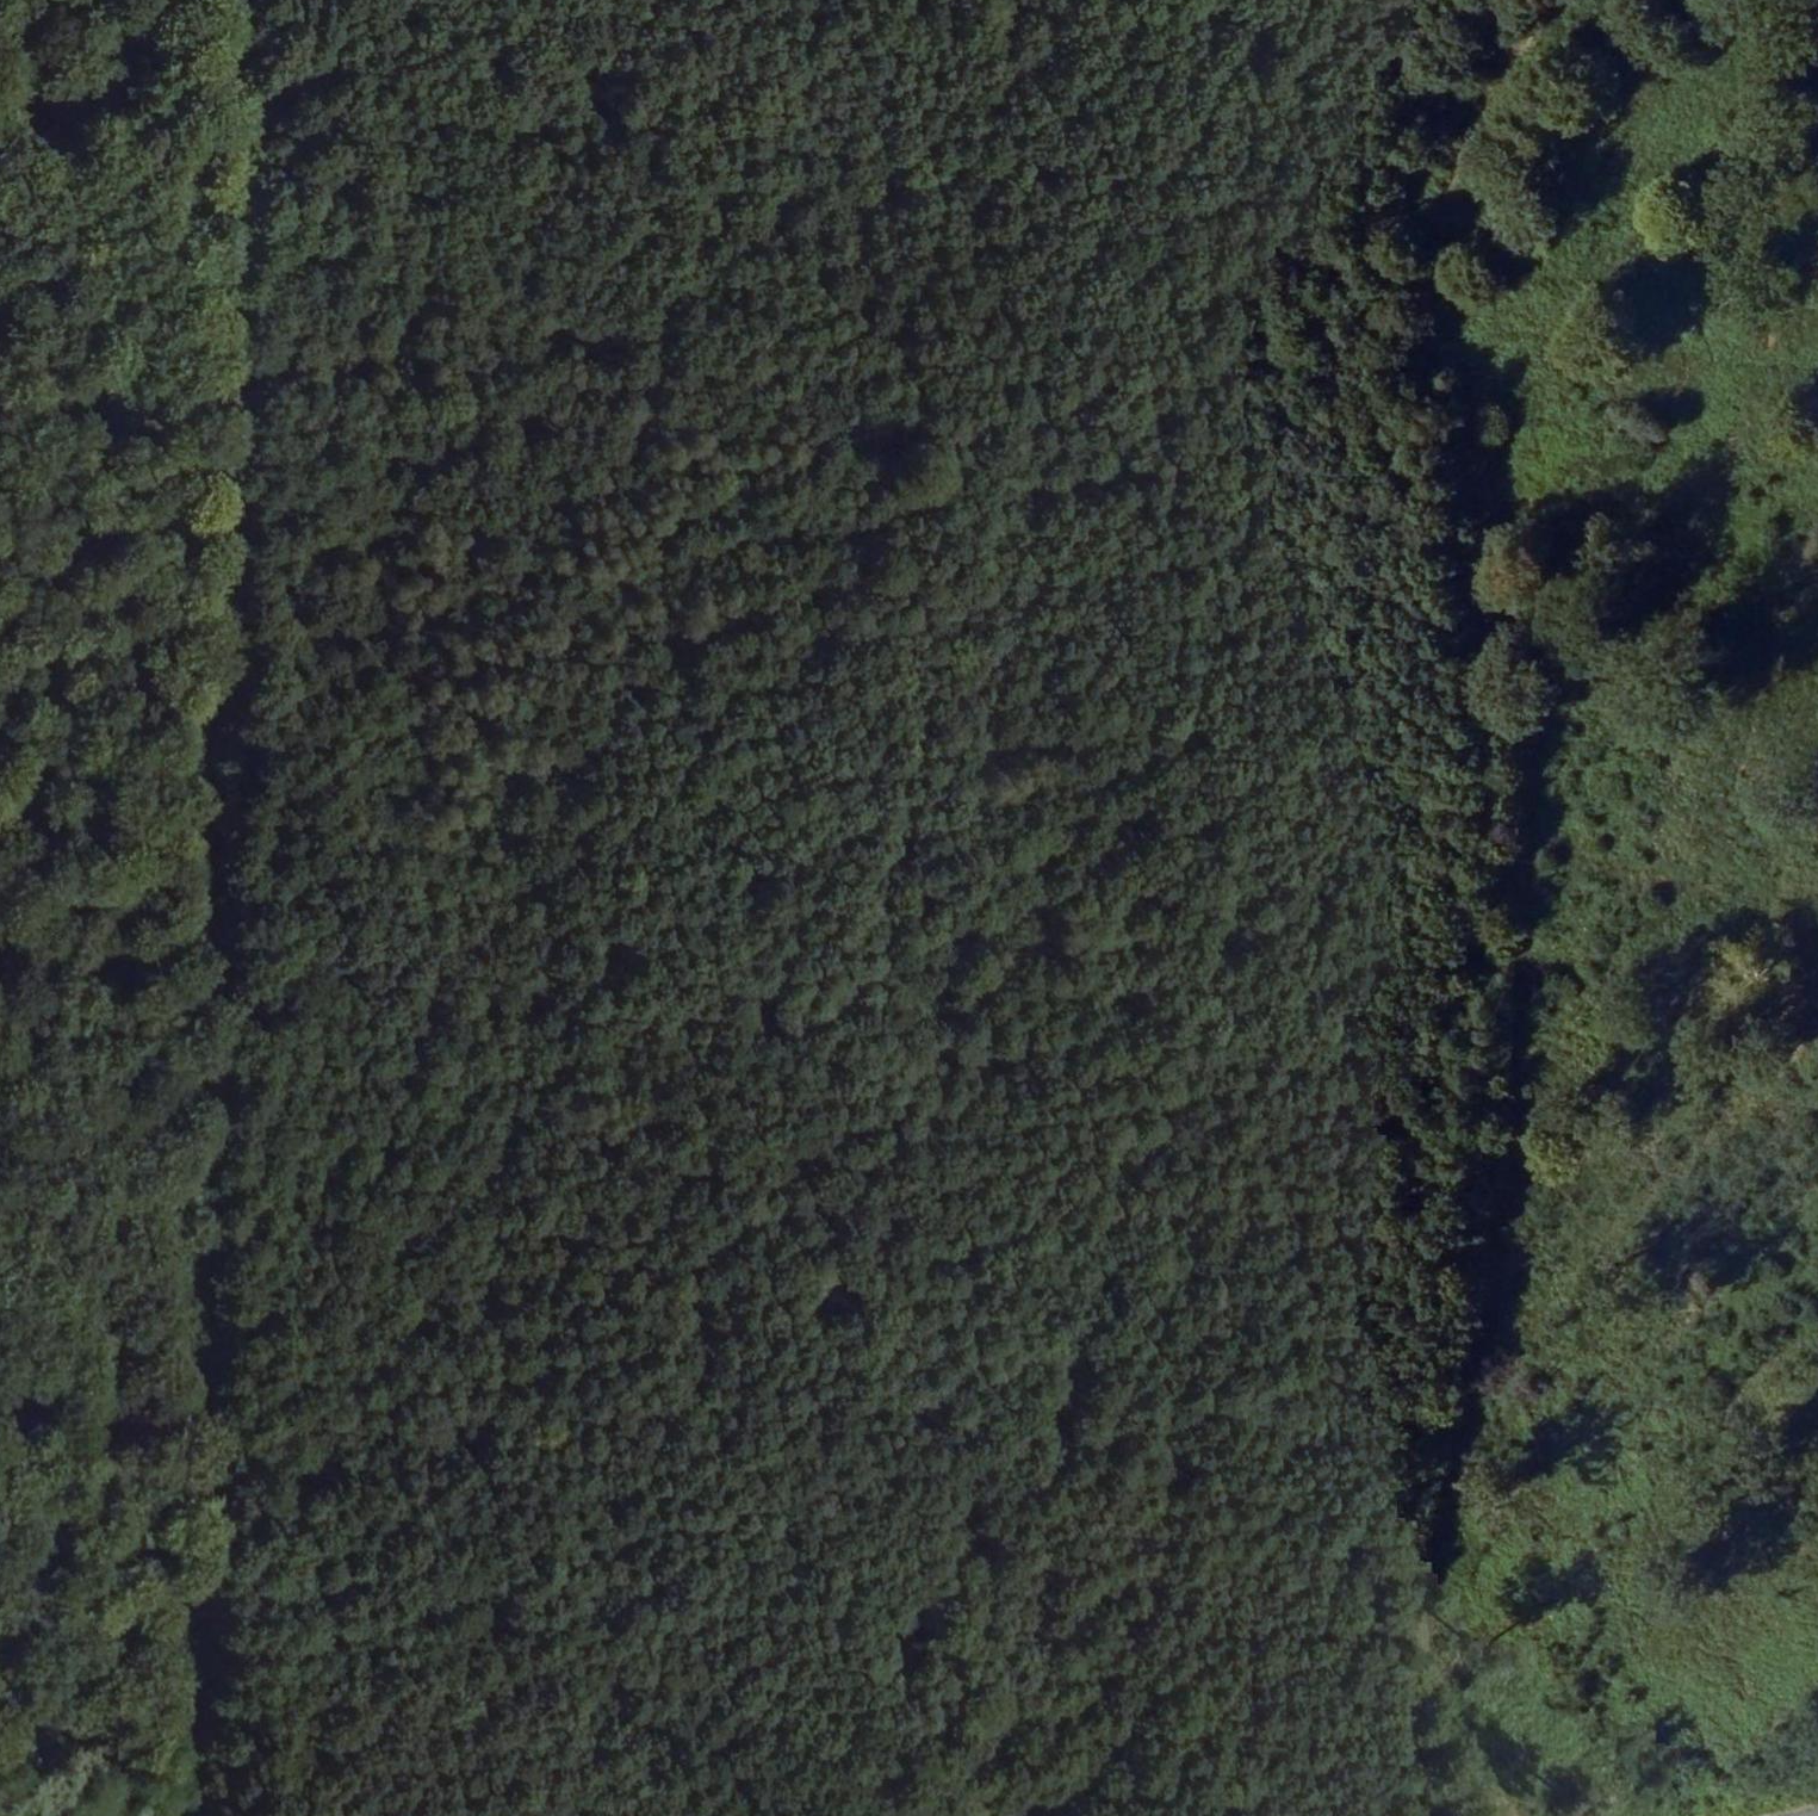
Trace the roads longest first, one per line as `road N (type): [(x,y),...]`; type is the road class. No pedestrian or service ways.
road 1 (track): [(1558,0),(1489,88),(1437,195),(1468,437),(1528,662),(1534,1069),(1418,1581),(1479,1815)]
road 2 (track): [(190,1815),(219,0)]

